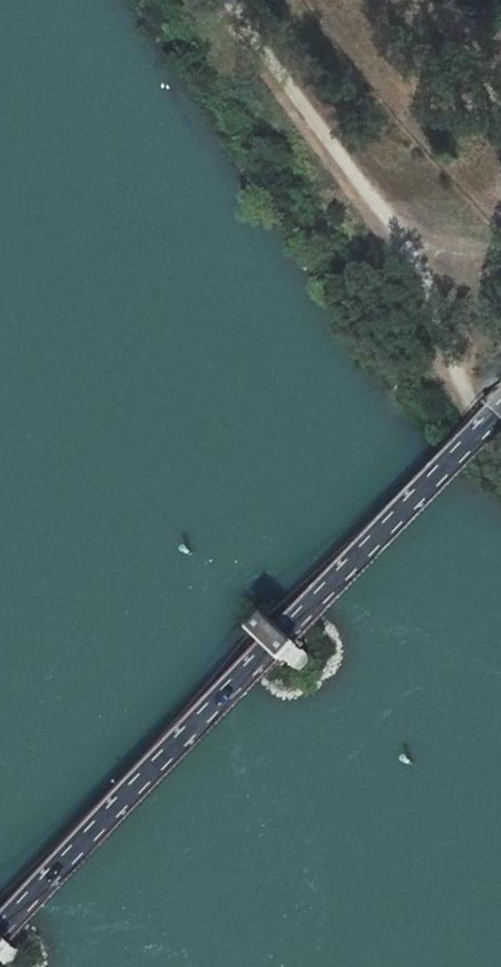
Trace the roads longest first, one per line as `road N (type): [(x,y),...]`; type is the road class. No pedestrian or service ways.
road 1 (tertiary): [(500,409),(0,937)]
road 2 (track): [(453,366),(433,291),(229,0)]

